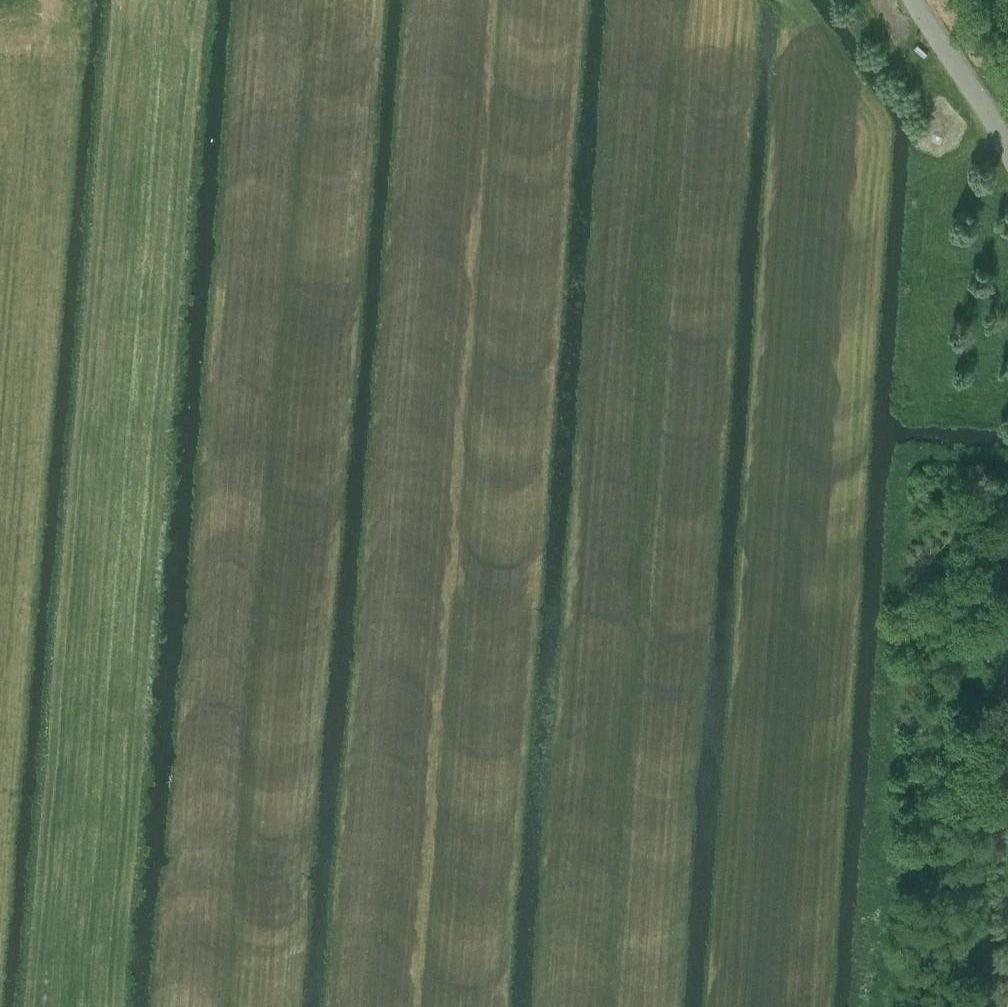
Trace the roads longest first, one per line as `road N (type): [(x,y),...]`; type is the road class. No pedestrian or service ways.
road 1 (unclassified): [(1007,152),(914,0)]

